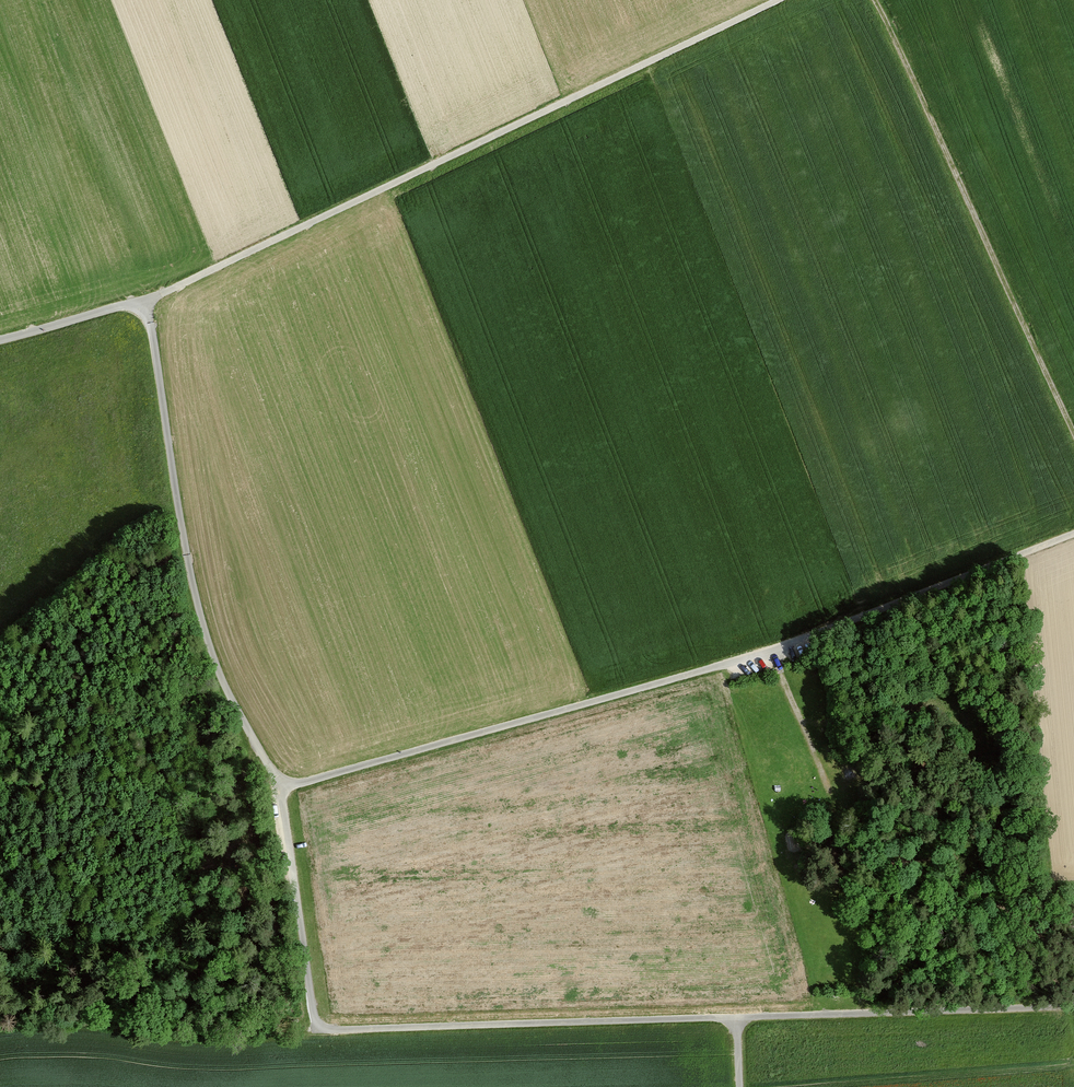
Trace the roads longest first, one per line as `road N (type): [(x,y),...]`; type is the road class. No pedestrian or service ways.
road 1 (track): [(1073,1006),(314,1031)]
road 2 (track): [(144,300),(779,0)]
road 3 (track): [(144,300),(200,614),(229,694),(280,789)]
road 4 (track): [(772,649),(280,789)]
road 5 (track): [(875,0),(1073,434)]
road 6 (track): [(1073,534),(772,649)]
road 7 (track): [(314,1031),(191,1039),(0,1030)]
road 8 (track): [(314,1031),(280,789)]
road 9 (track): [(0,339),(144,300)]

